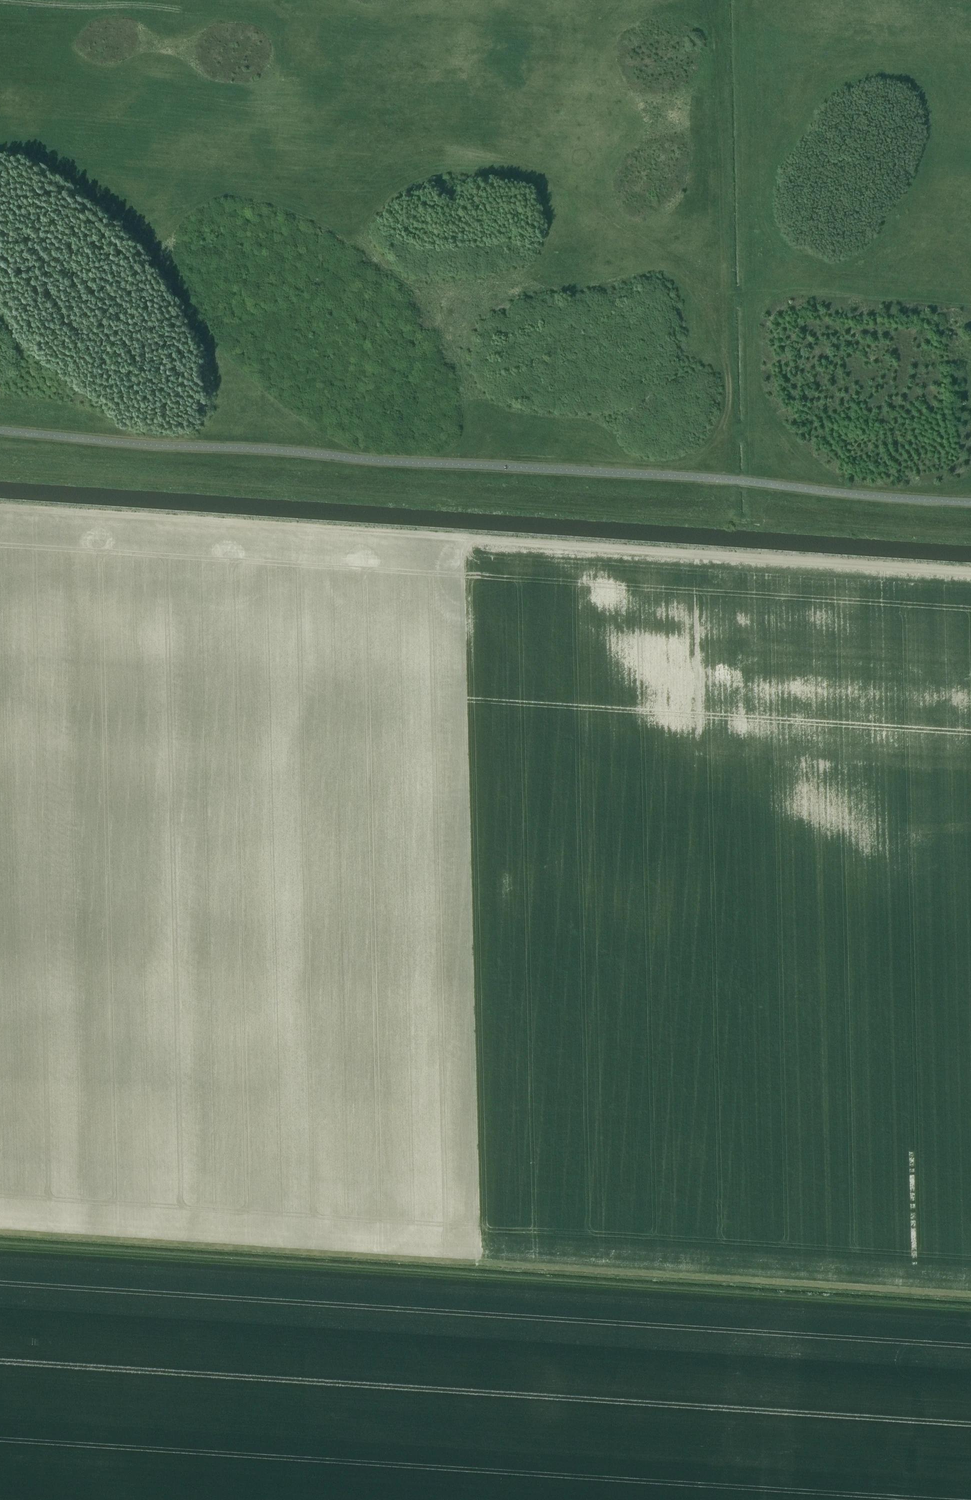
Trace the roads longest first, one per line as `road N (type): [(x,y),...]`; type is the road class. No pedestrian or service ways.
road 1 (track): [(970,535),(0,469)]
road 2 (track): [(727,519),(716,0)]

